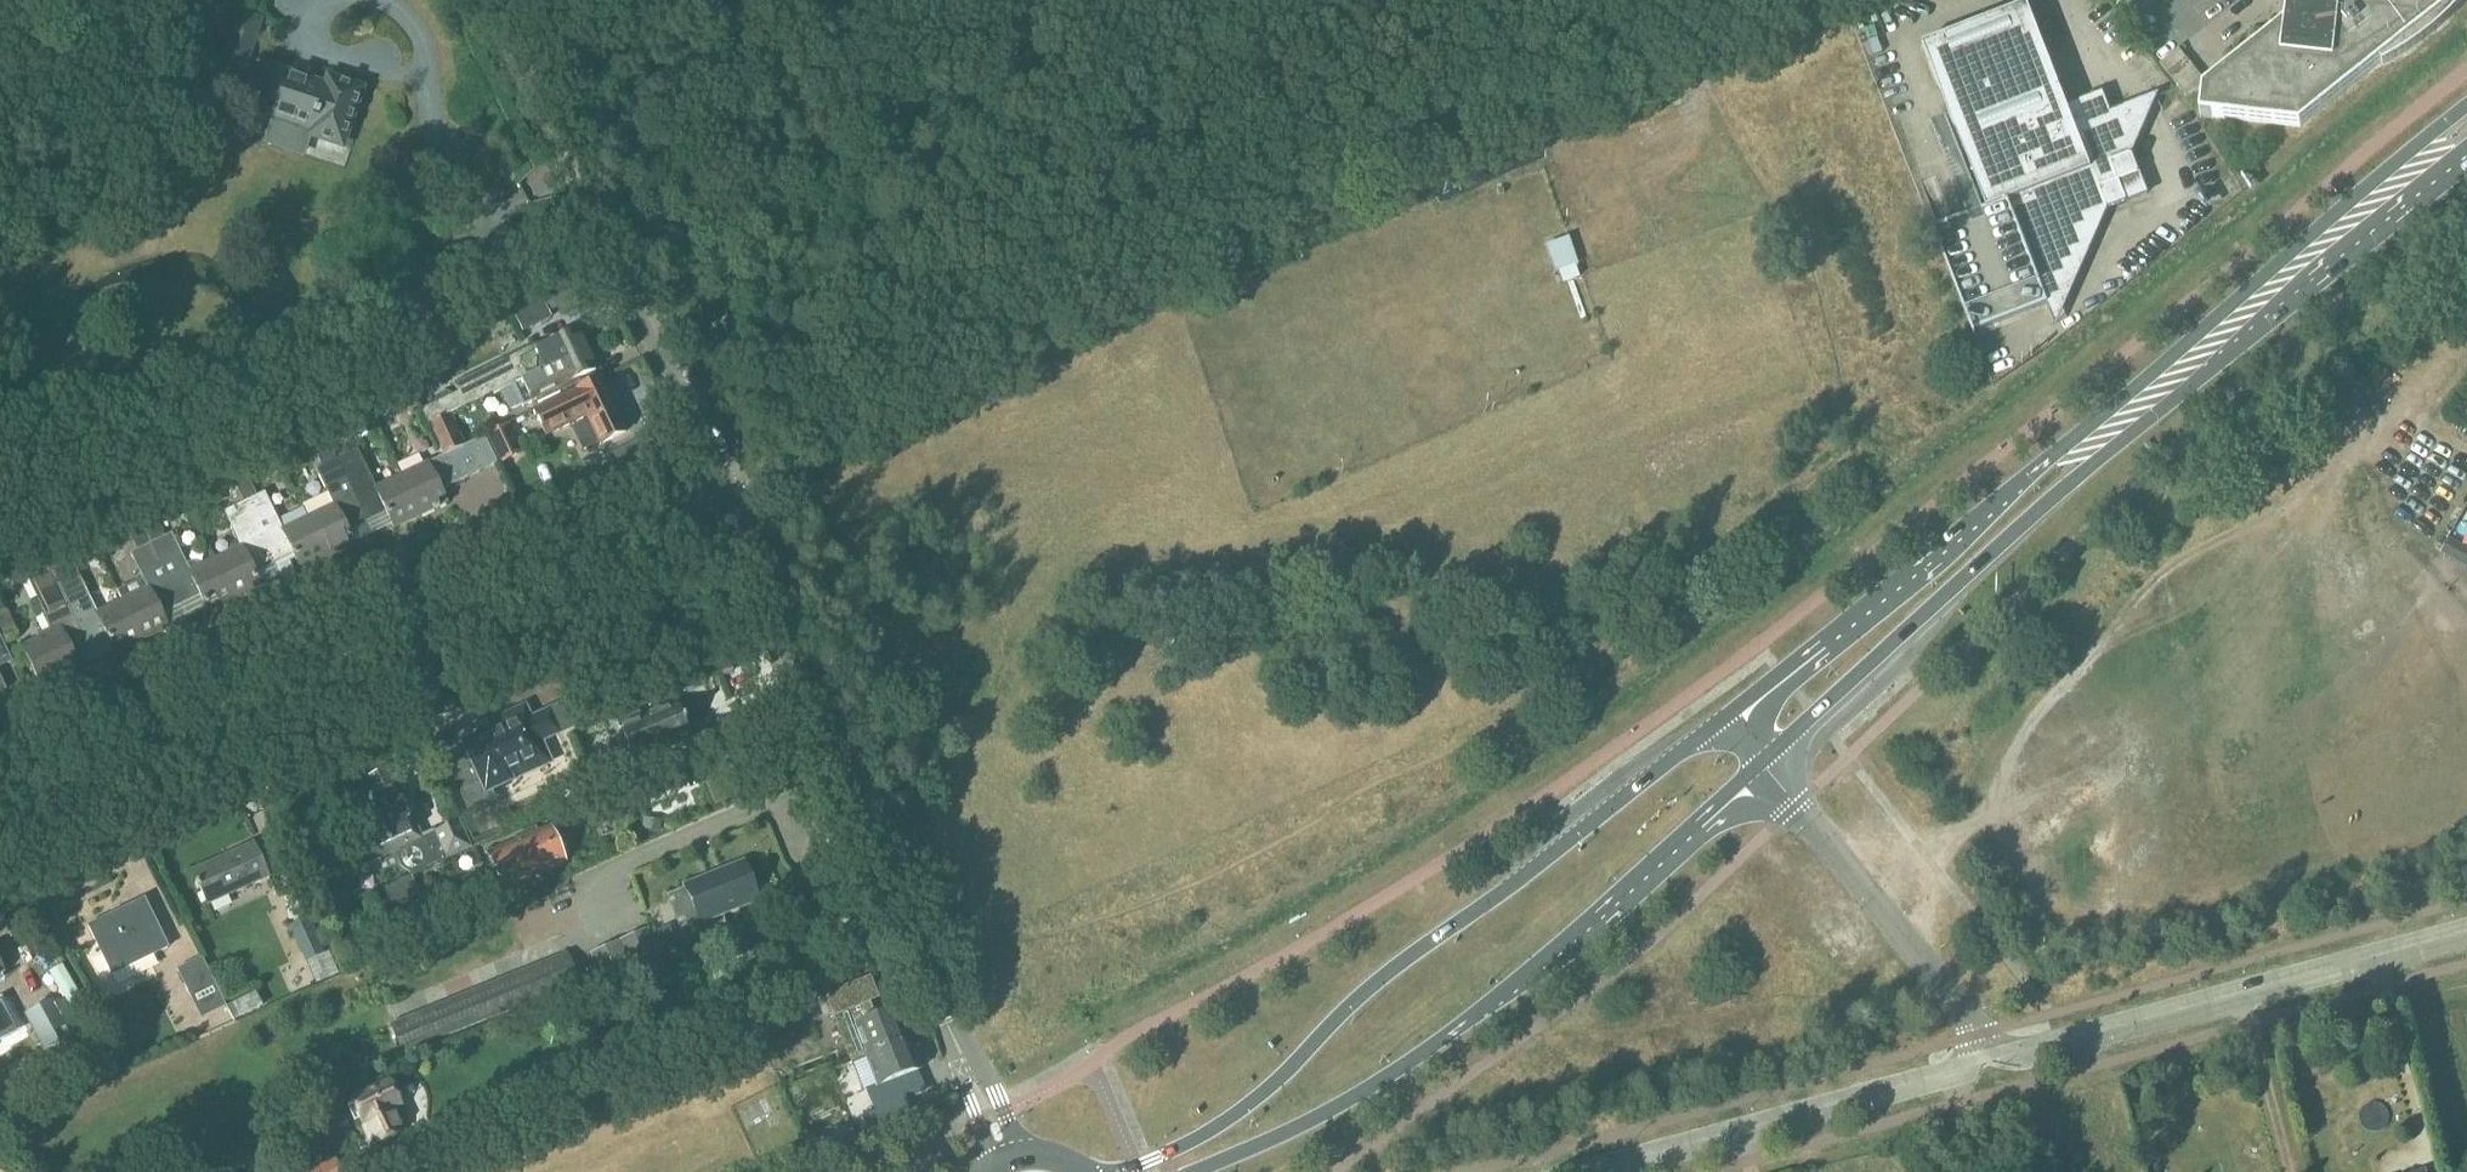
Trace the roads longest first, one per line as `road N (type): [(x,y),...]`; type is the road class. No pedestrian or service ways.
road 1 (secondary): [(2466,104),(2156,371),(1725,719)]
road 2 (secondary): [(1765,768),(2062,492),(2466,156)]
road 3 (unclassified): [(0,828),(721,485)]
road 4 (secondary): [(1725,719),(1352,1004),(1241,1111),(1124,1171)]
road 5 (unclassified): [(1005,1160),(721,485)]
road 6 (secondary): [(1195,1171),(1407,1065),(1765,768)]
road 7 (unclassified): [(721,485),(635,304),(470,0)]
road 8 (unclassified): [(2007,1050),(2032,1050),(2466,931)]
road 9 (unclassified): [(1587,1171),(1938,1077),(2007,1050)]
road 10 (unclassified): [(2007,1050),(1982,1033),(1765,768)]

